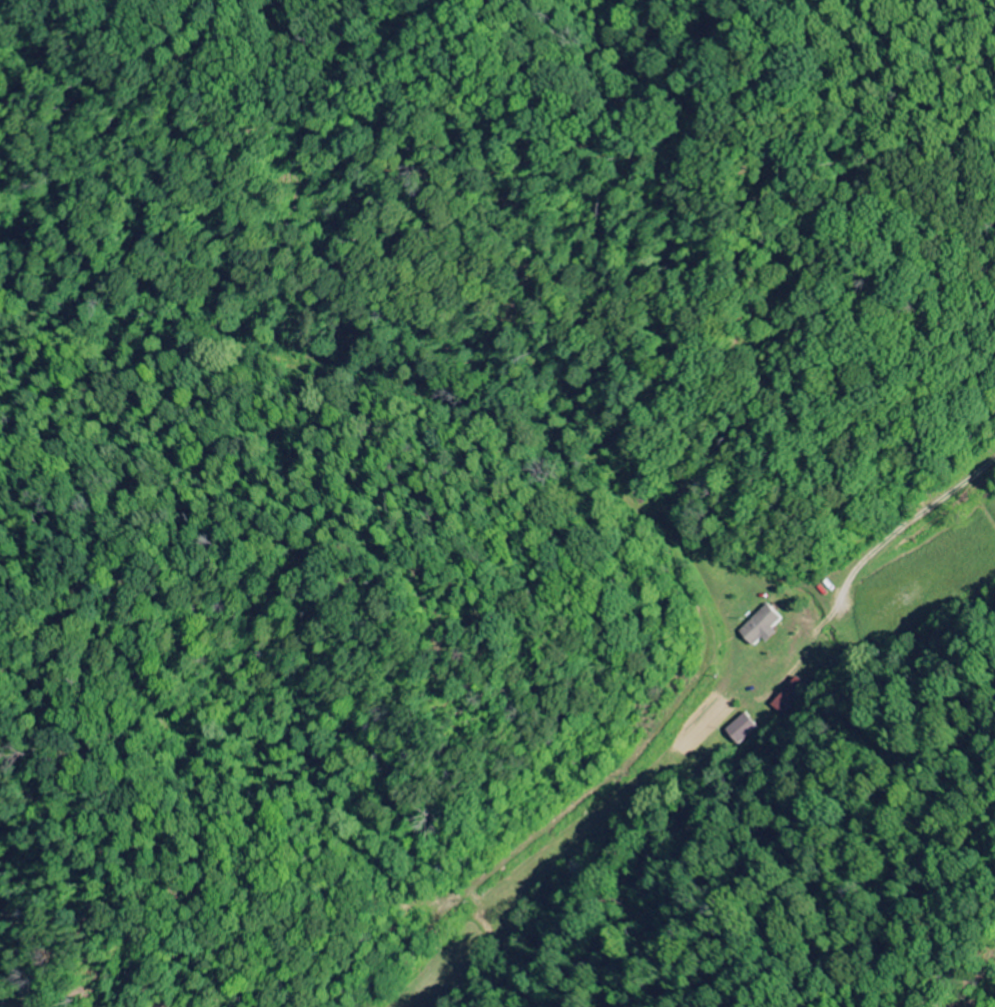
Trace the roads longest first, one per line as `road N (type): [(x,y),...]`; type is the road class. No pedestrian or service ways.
road 1 (residential): [(755,708),(802,659),(861,563),(994,458)]

